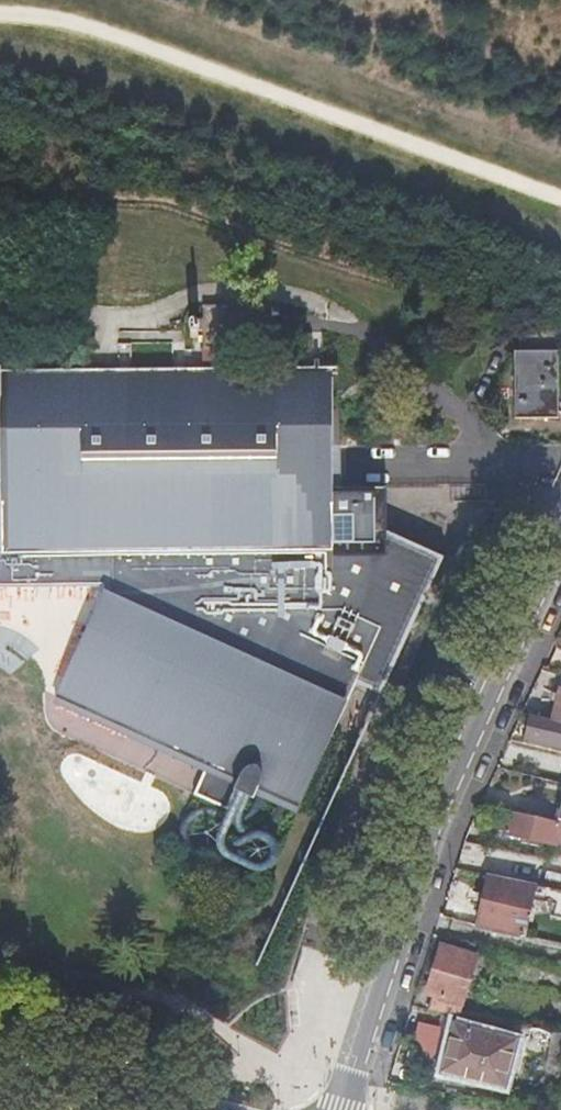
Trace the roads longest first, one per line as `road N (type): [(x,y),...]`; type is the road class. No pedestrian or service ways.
road 1 (tertiary): [(344,1109),(560,571)]

